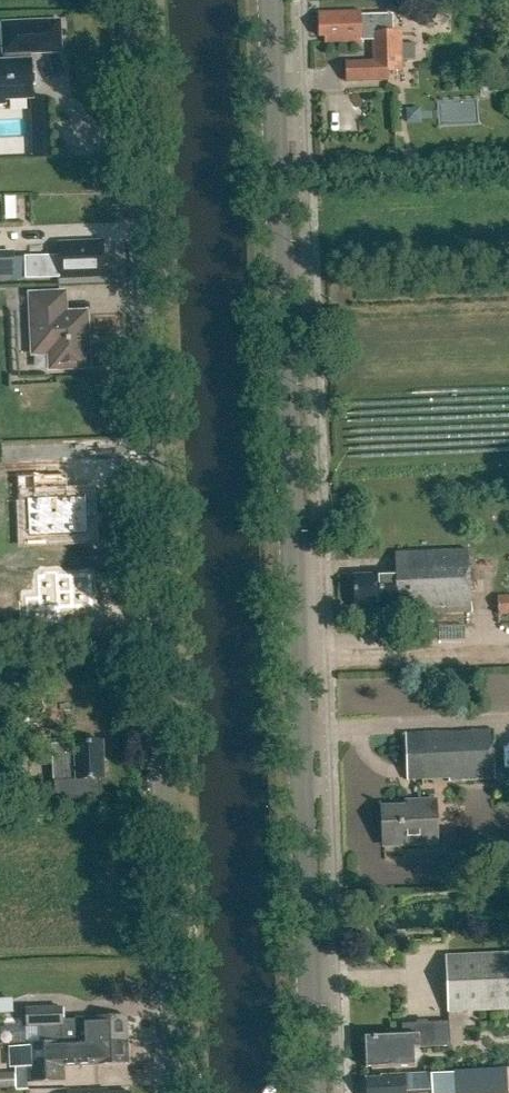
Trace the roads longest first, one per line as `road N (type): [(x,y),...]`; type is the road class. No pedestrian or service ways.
road 1 (unclassified): [(177,1092),(132,0)]
road 2 (secondary): [(317,1092),(273,0)]

